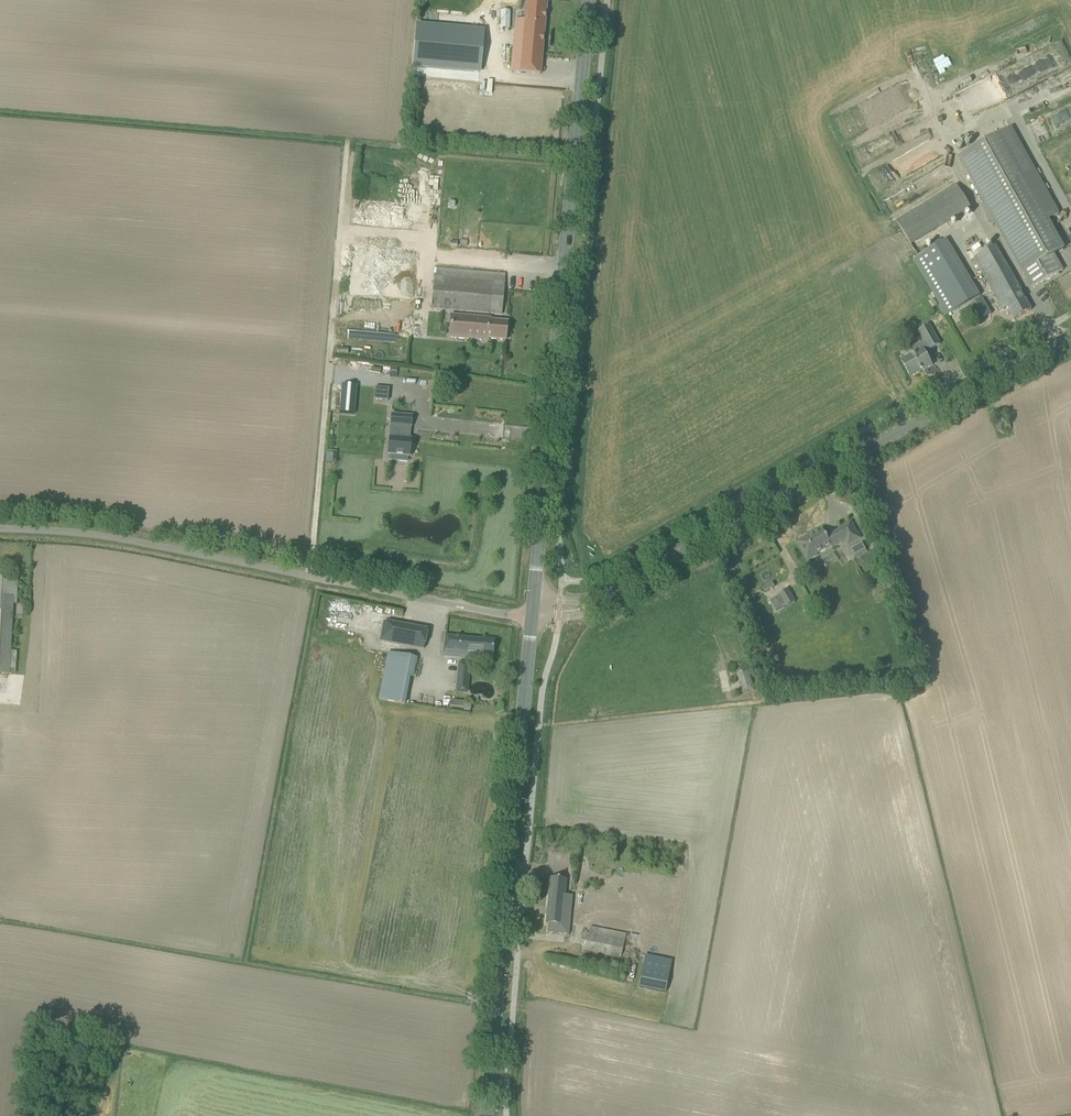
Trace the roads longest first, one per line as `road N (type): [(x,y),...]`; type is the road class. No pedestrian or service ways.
road 1 (tertiary): [(533,615),(589,0)]
road 2 (tertiary): [(595,605),(1070,338)]
road 3 (unclassified): [(533,615),(125,543),(0,530)]
road 4 (tertiary): [(487,1115),(533,615)]

